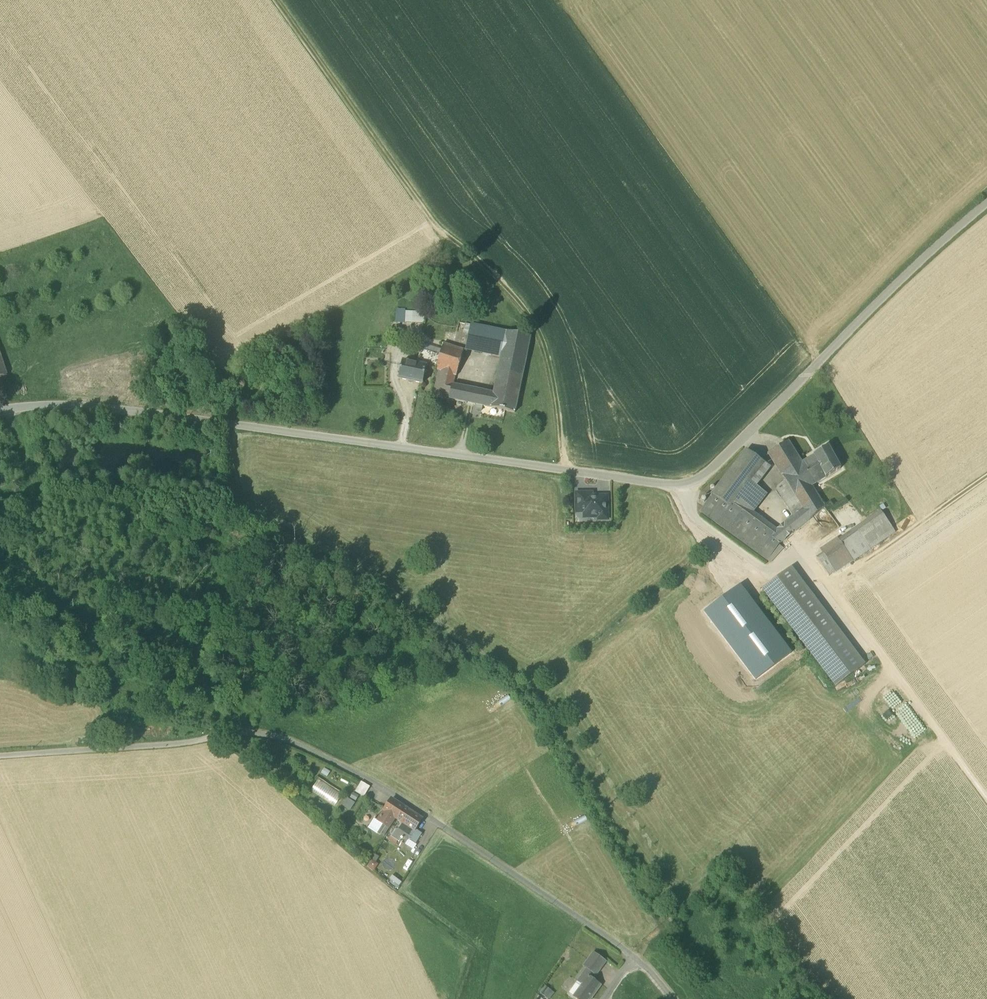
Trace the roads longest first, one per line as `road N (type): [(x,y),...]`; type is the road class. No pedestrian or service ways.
road 1 (residential): [(986,203),(685,488),(115,407),(0,408)]
road 2 (unclassified): [(669,998),(634,956),(383,787),(293,744),(222,734),(0,756)]
road 3 (track): [(277,0),(449,243),(532,320),(550,362),(559,470)]
road 4 (track): [(222,734),(196,711),(48,664),(24,641),(14,592),(31,489),(25,454),(0,412)]
road 5 (track): [(986,801),(794,551)]
road 6 (track): [(828,586),(986,477)]
road 7 (track): [(685,488),(699,521),(771,574),(794,551)]

